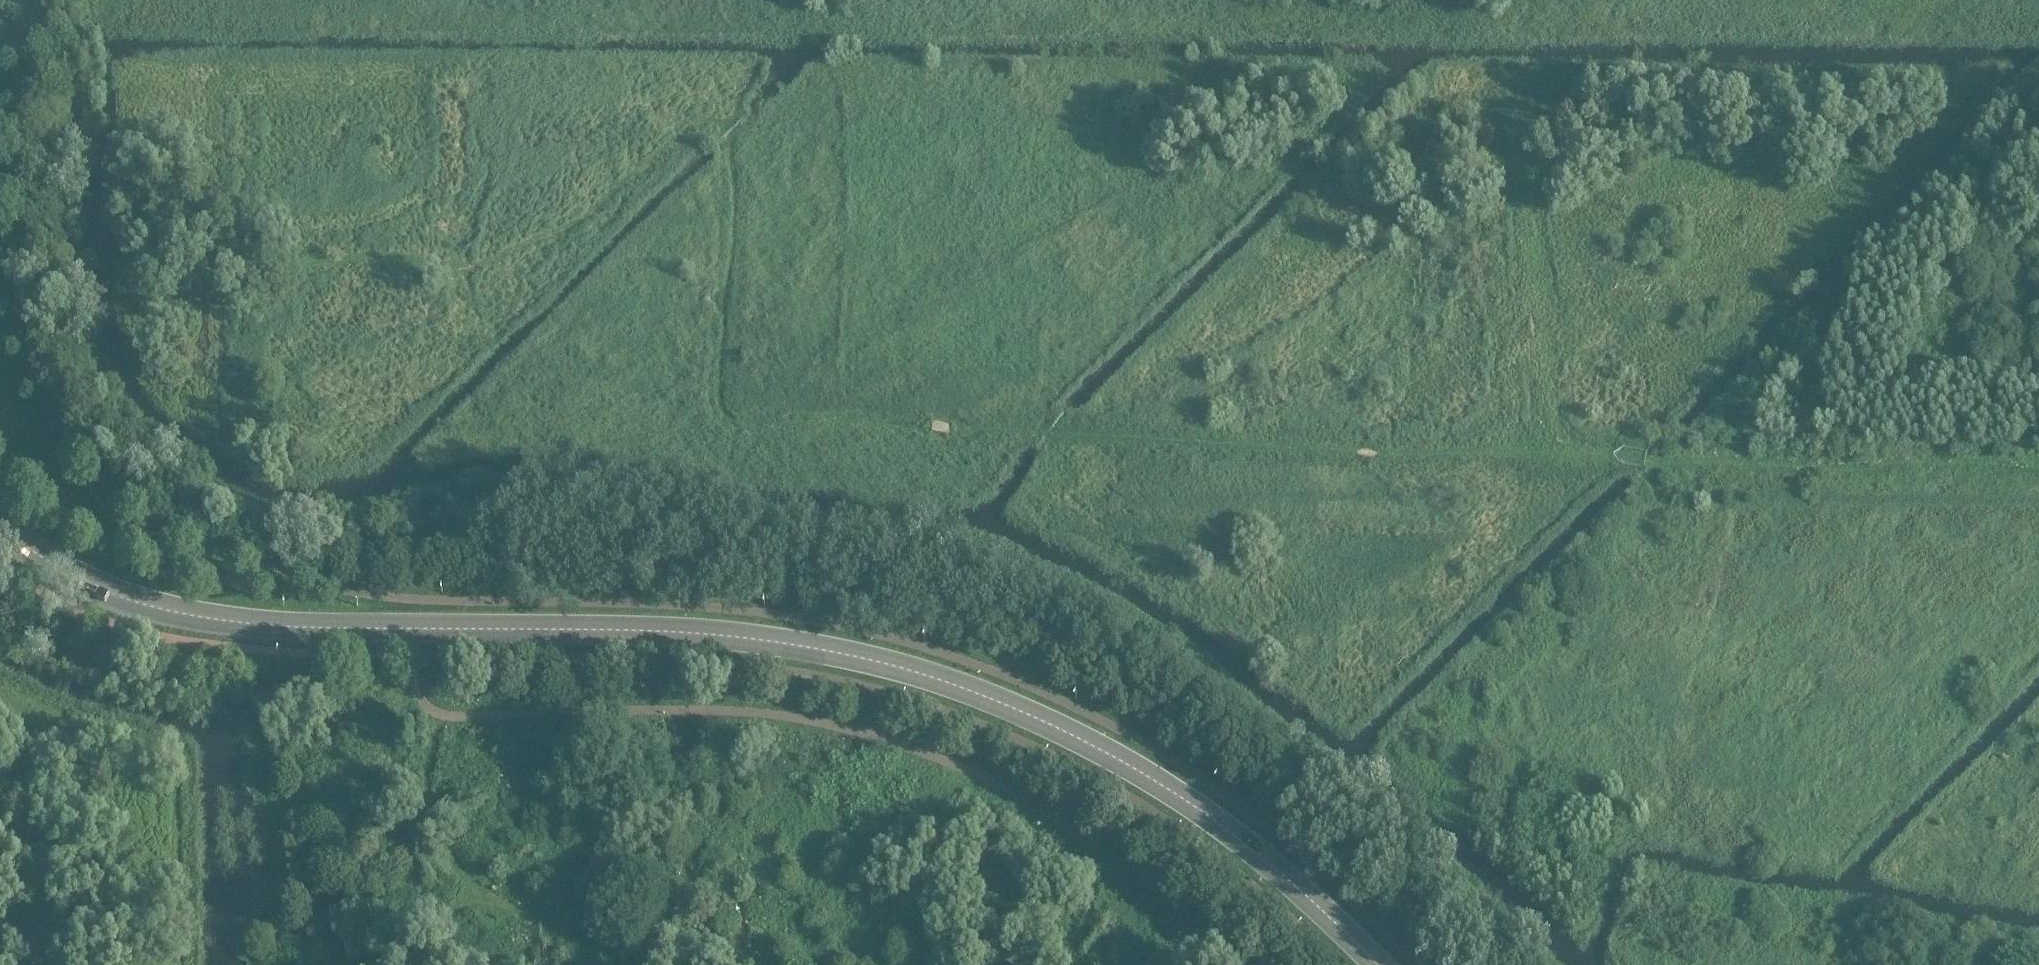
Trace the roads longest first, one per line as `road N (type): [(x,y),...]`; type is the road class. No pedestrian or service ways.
road 1 (tertiary): [(1379,964),(1261,855),(1140,770),(919,672),(708,632),(208,619),(73,577),(0,525)]

